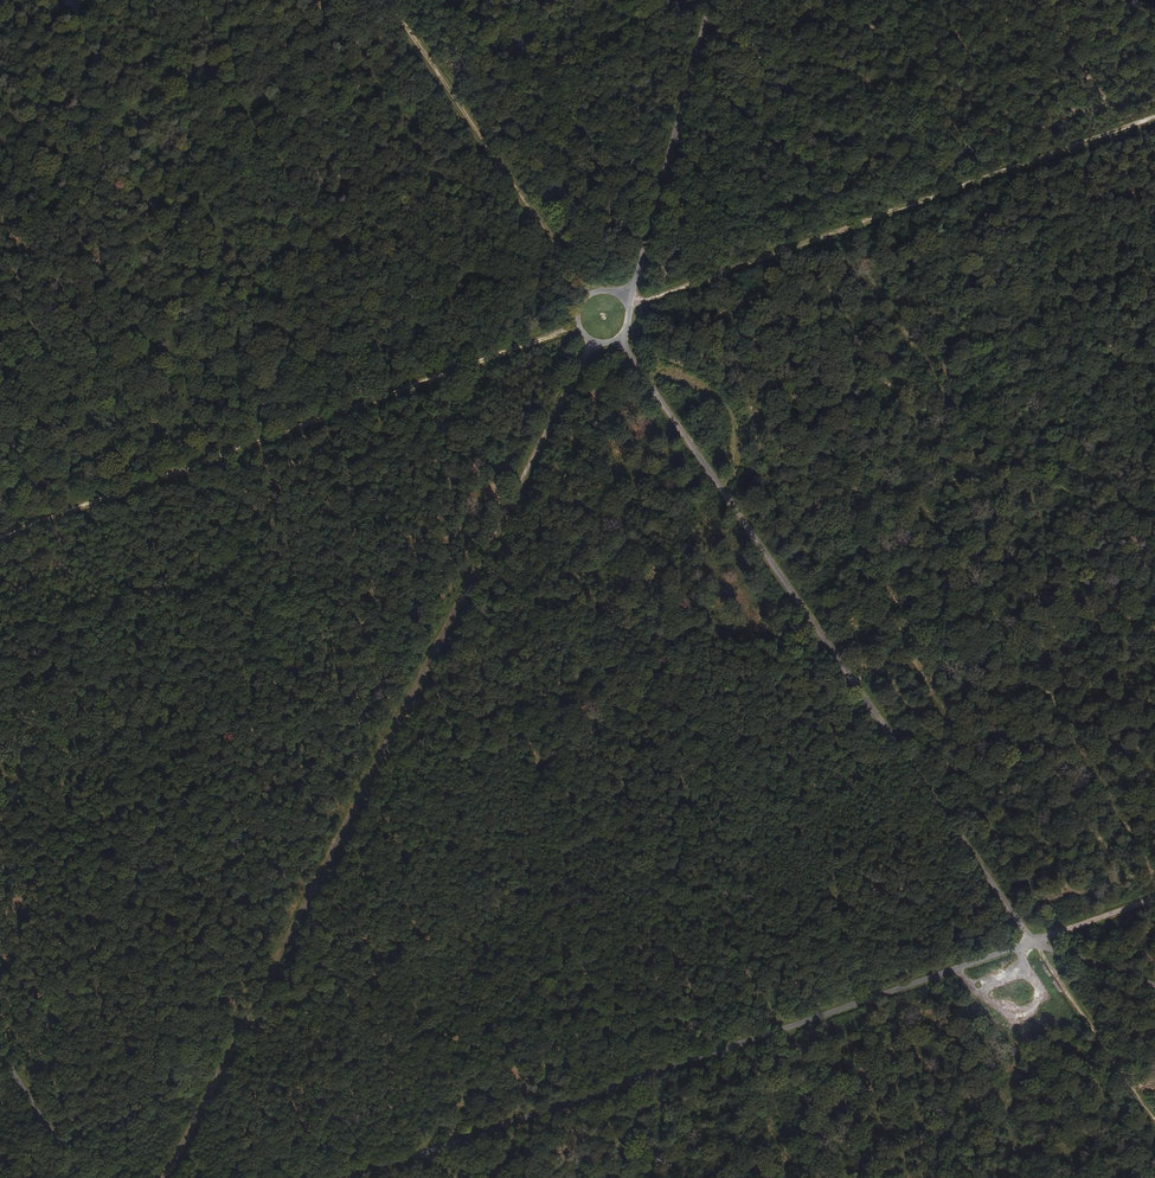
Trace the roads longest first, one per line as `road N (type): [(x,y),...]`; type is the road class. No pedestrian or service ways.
road 1 (unclassified): [(163,1177),(592,341)]
road 2 (unclassified): [(1033,943),(619,340)]
road 3 (unclassified): [(350,1177),(1033,943)]
road 4 (track): [(579,326),(0,536)]
road 5 (track): [(388,0),(590,294)]
road 6 (track): [(931,197),(629,307)]
road 7 (unclassified): [(709,0),(633,281),(620,295)]
road 8 (track): [(1154,118),(943,193)]
road 9 (track): [(1154,1119),(1033,943)]
road 10 (track): [(638,370),(716,398),(728,412),(735,432),(731,497)]
road 11 (unclassified): [(79,1177),(0,1053)]
road 12 (unclassified): [(1033,943),(1154,899)]
road 13 (unclassified): [(1033,943),(1154,984)]

